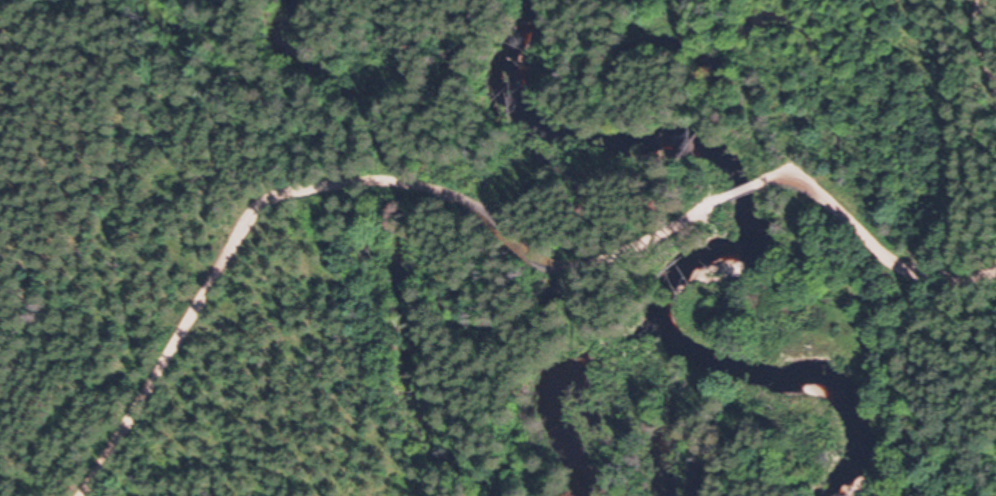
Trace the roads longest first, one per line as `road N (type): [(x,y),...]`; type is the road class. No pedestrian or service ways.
road 1 (residential): [(44,495),(124,367),(254,229),(331,184),(554,242),(668,233),(735,204),(863,0)]

